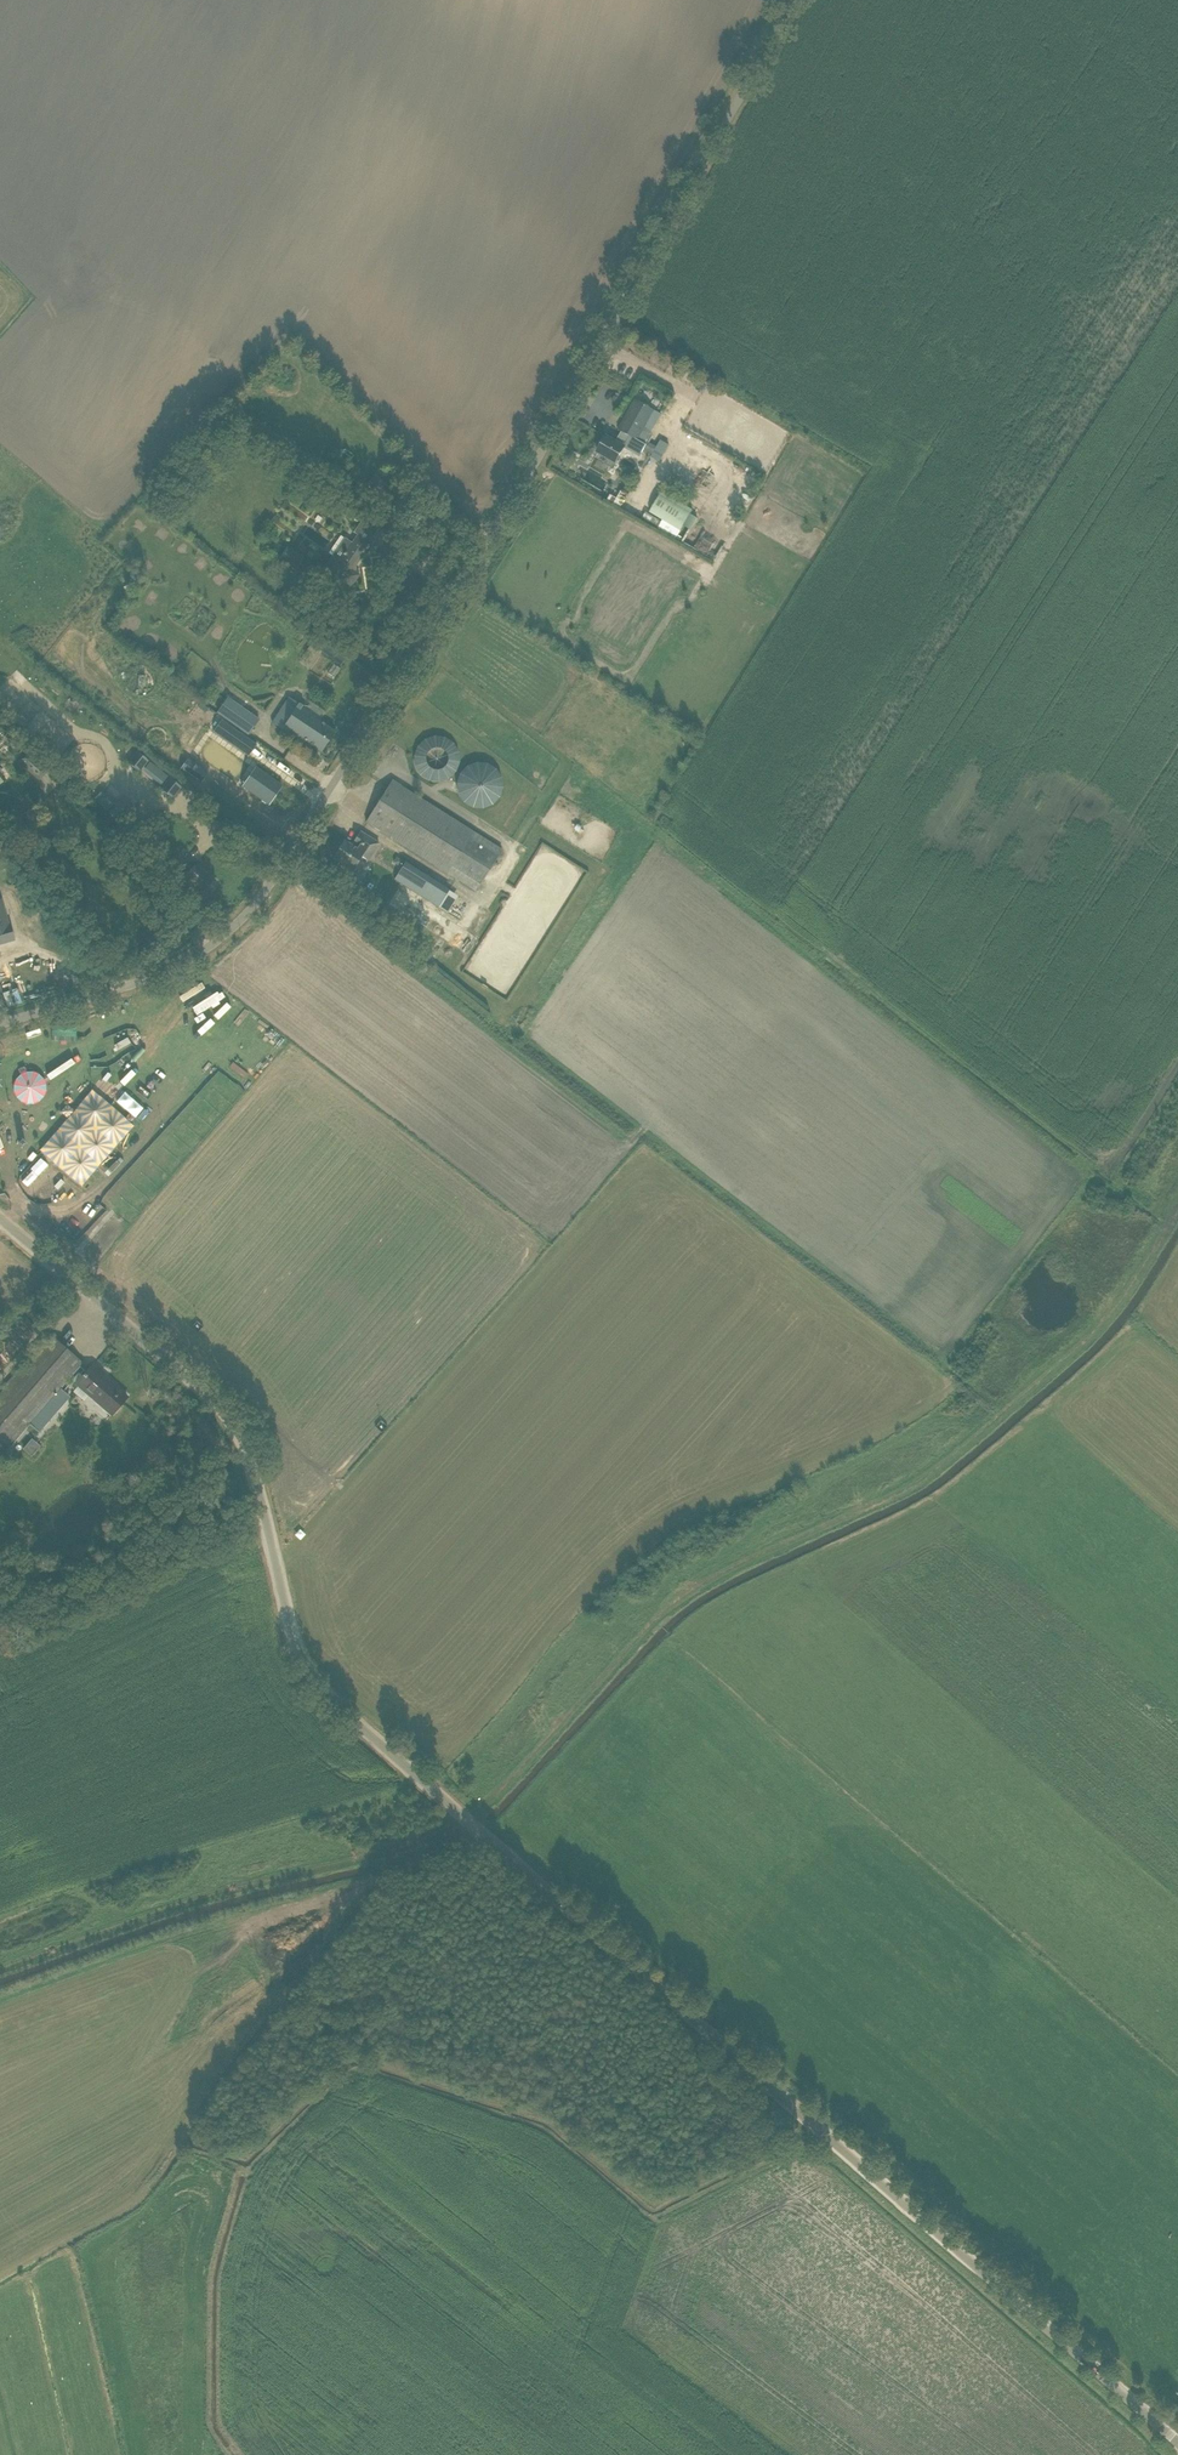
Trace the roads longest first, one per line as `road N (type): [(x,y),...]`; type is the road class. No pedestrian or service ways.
road 1 (unclassified): [(1177,2444),(336,1705),(296,1640),(230,1418),(0,1219)]
road 2 (unclassified): [(0,1022),(149,977),(198,954),(259,899),(528,473),(794,0)]

